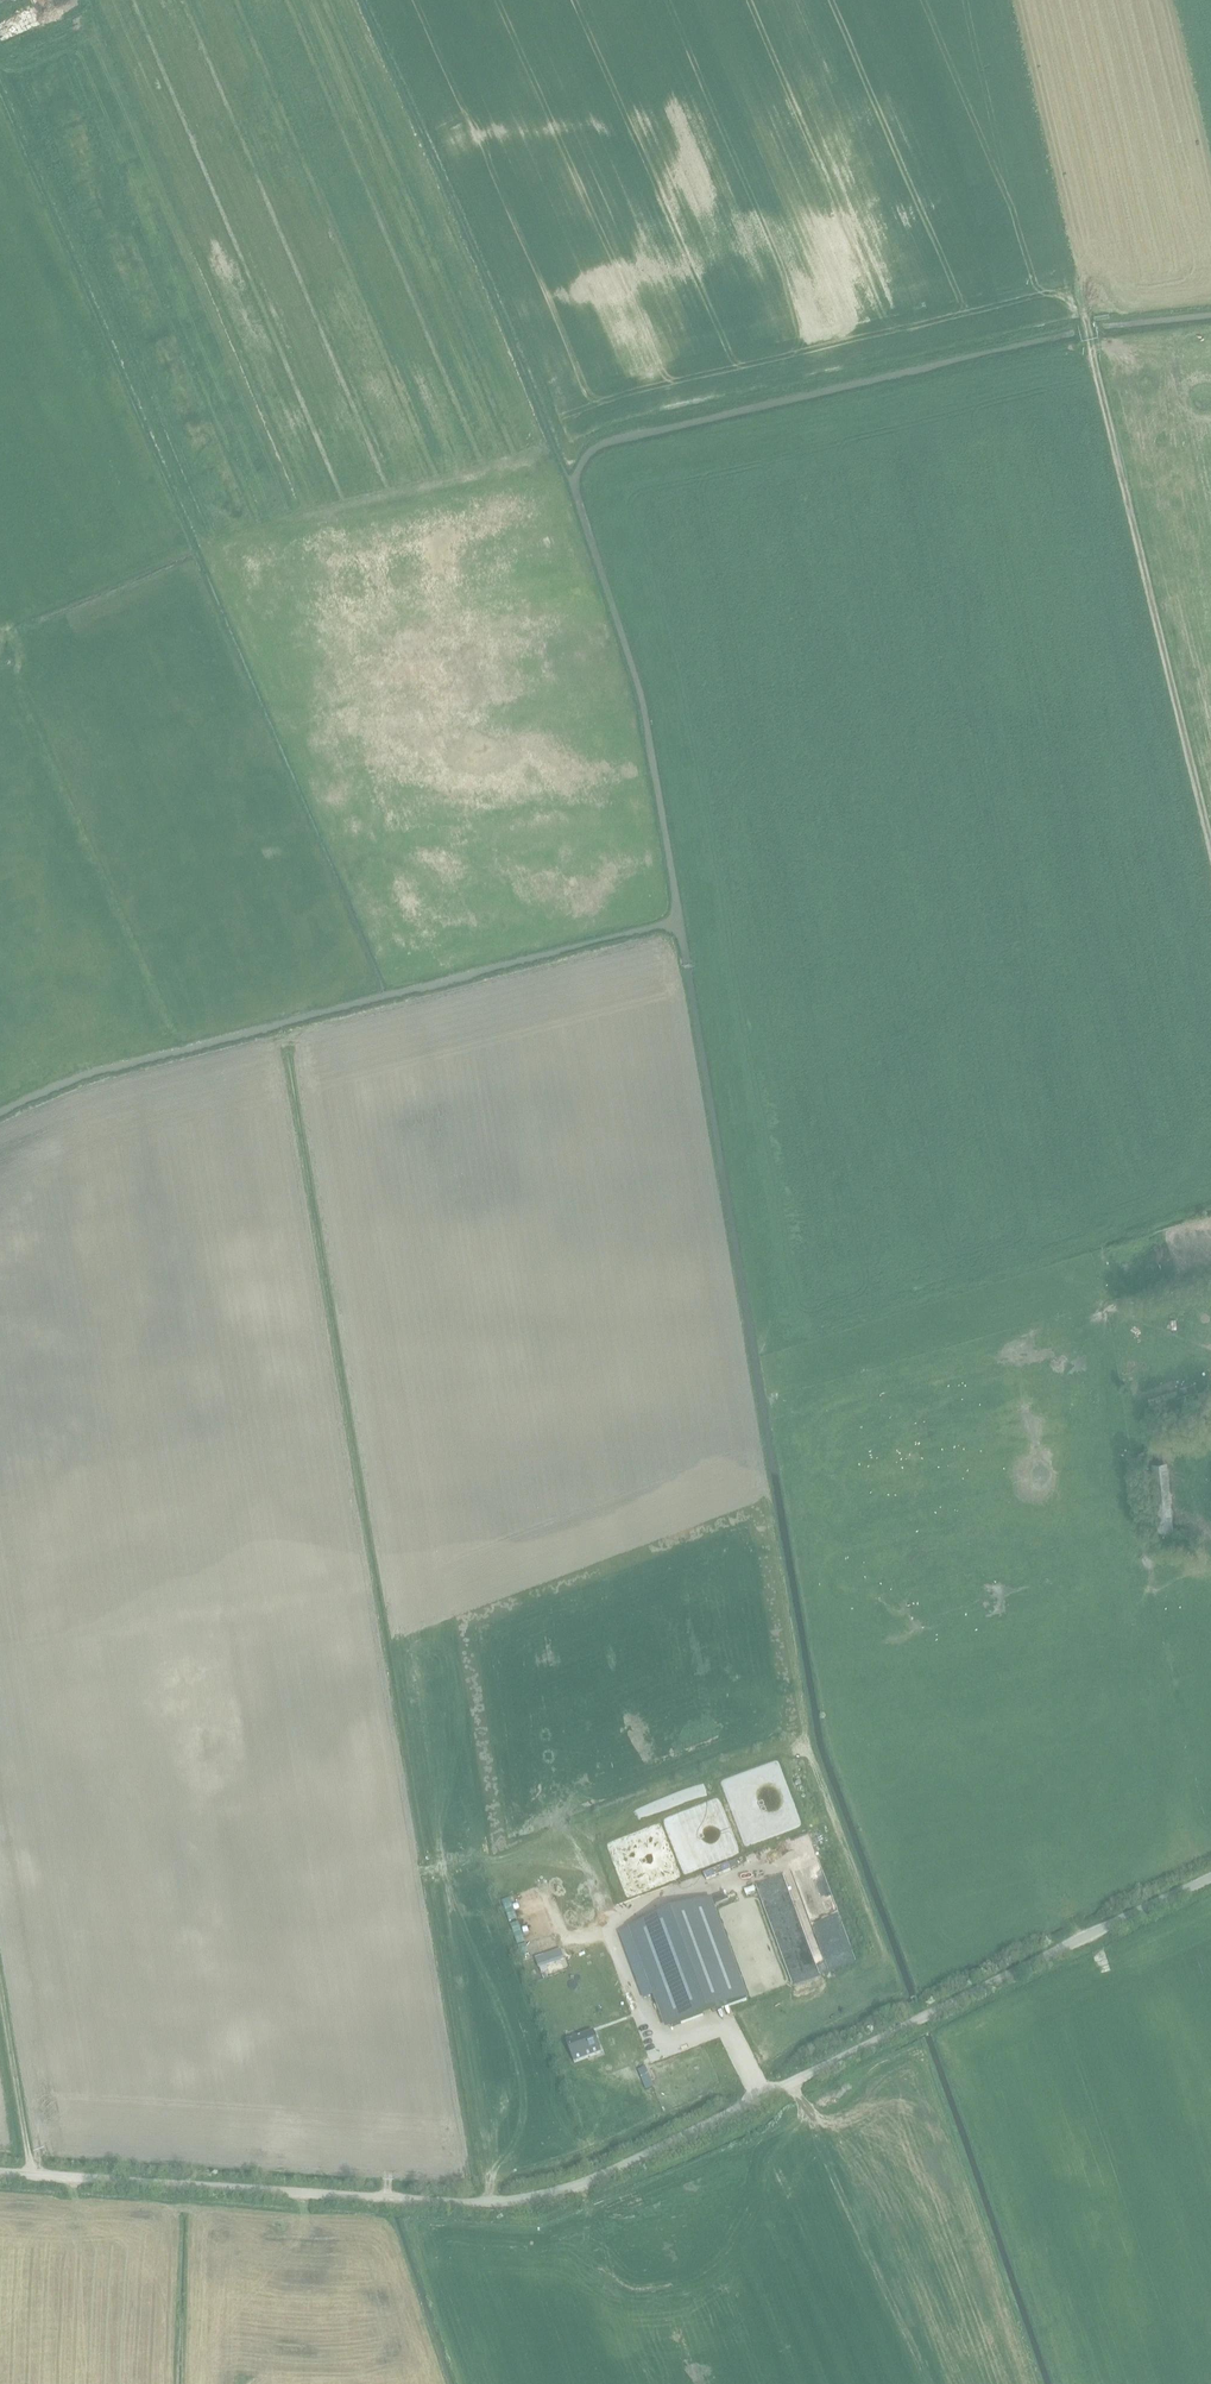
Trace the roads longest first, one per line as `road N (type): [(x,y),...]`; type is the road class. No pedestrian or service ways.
road 1 (unclassified): [(0,2170),(479,2202),(562,2188),(1210,1877)]
road 2 (track): [(1083,301),(1210,849)]
road 3 (track): [(31,2172),(0,1986)]

